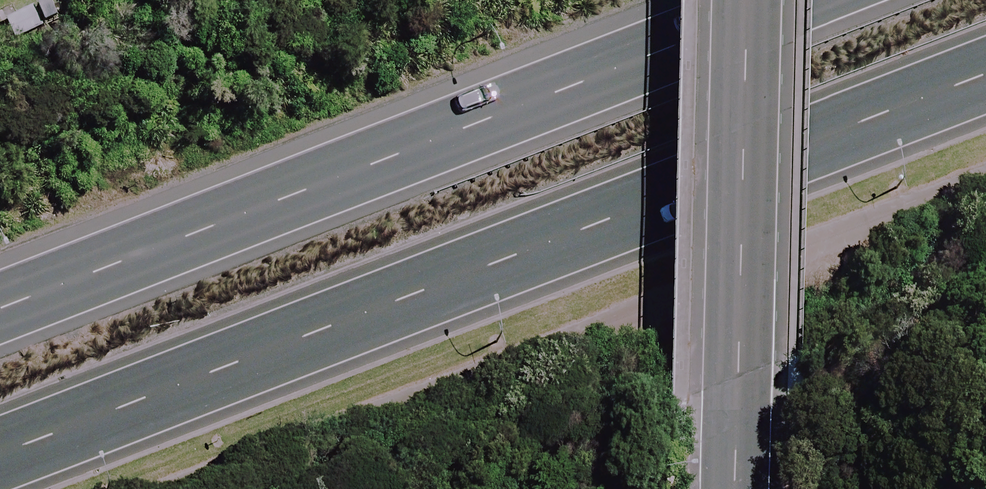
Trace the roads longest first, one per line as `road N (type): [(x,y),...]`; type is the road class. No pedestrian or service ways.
road 1 (primary): [(985,80),(0,462)]
road 2 (primary): [(0,301),(787,0)]
road 3 (tertiary): [(746,0),(737,488)]

